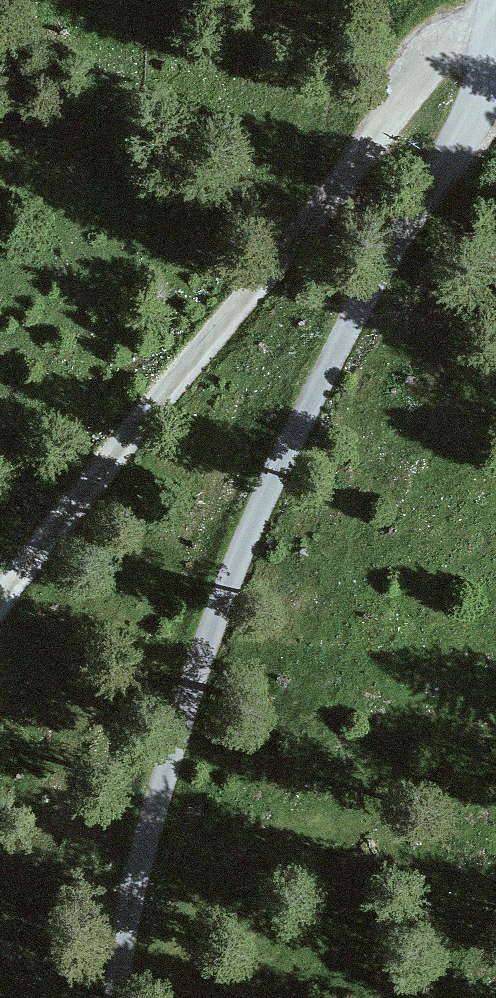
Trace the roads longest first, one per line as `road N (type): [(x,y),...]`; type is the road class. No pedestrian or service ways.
road 1 (track): [(115,997),(136,883),(216,627),(324,373),(472,117),(495,3)]
road 2 (track): [(0,599),(487,0)]

